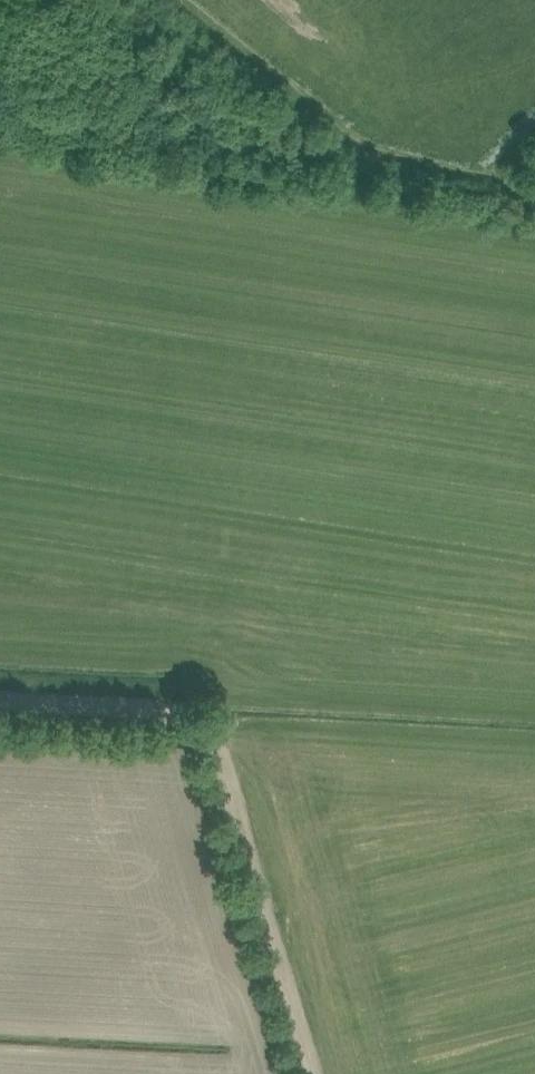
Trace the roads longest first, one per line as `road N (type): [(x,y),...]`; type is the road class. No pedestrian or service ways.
road 1 (track): [(0,701),(158,710),(208,737),(223,760),(318,1073)]

